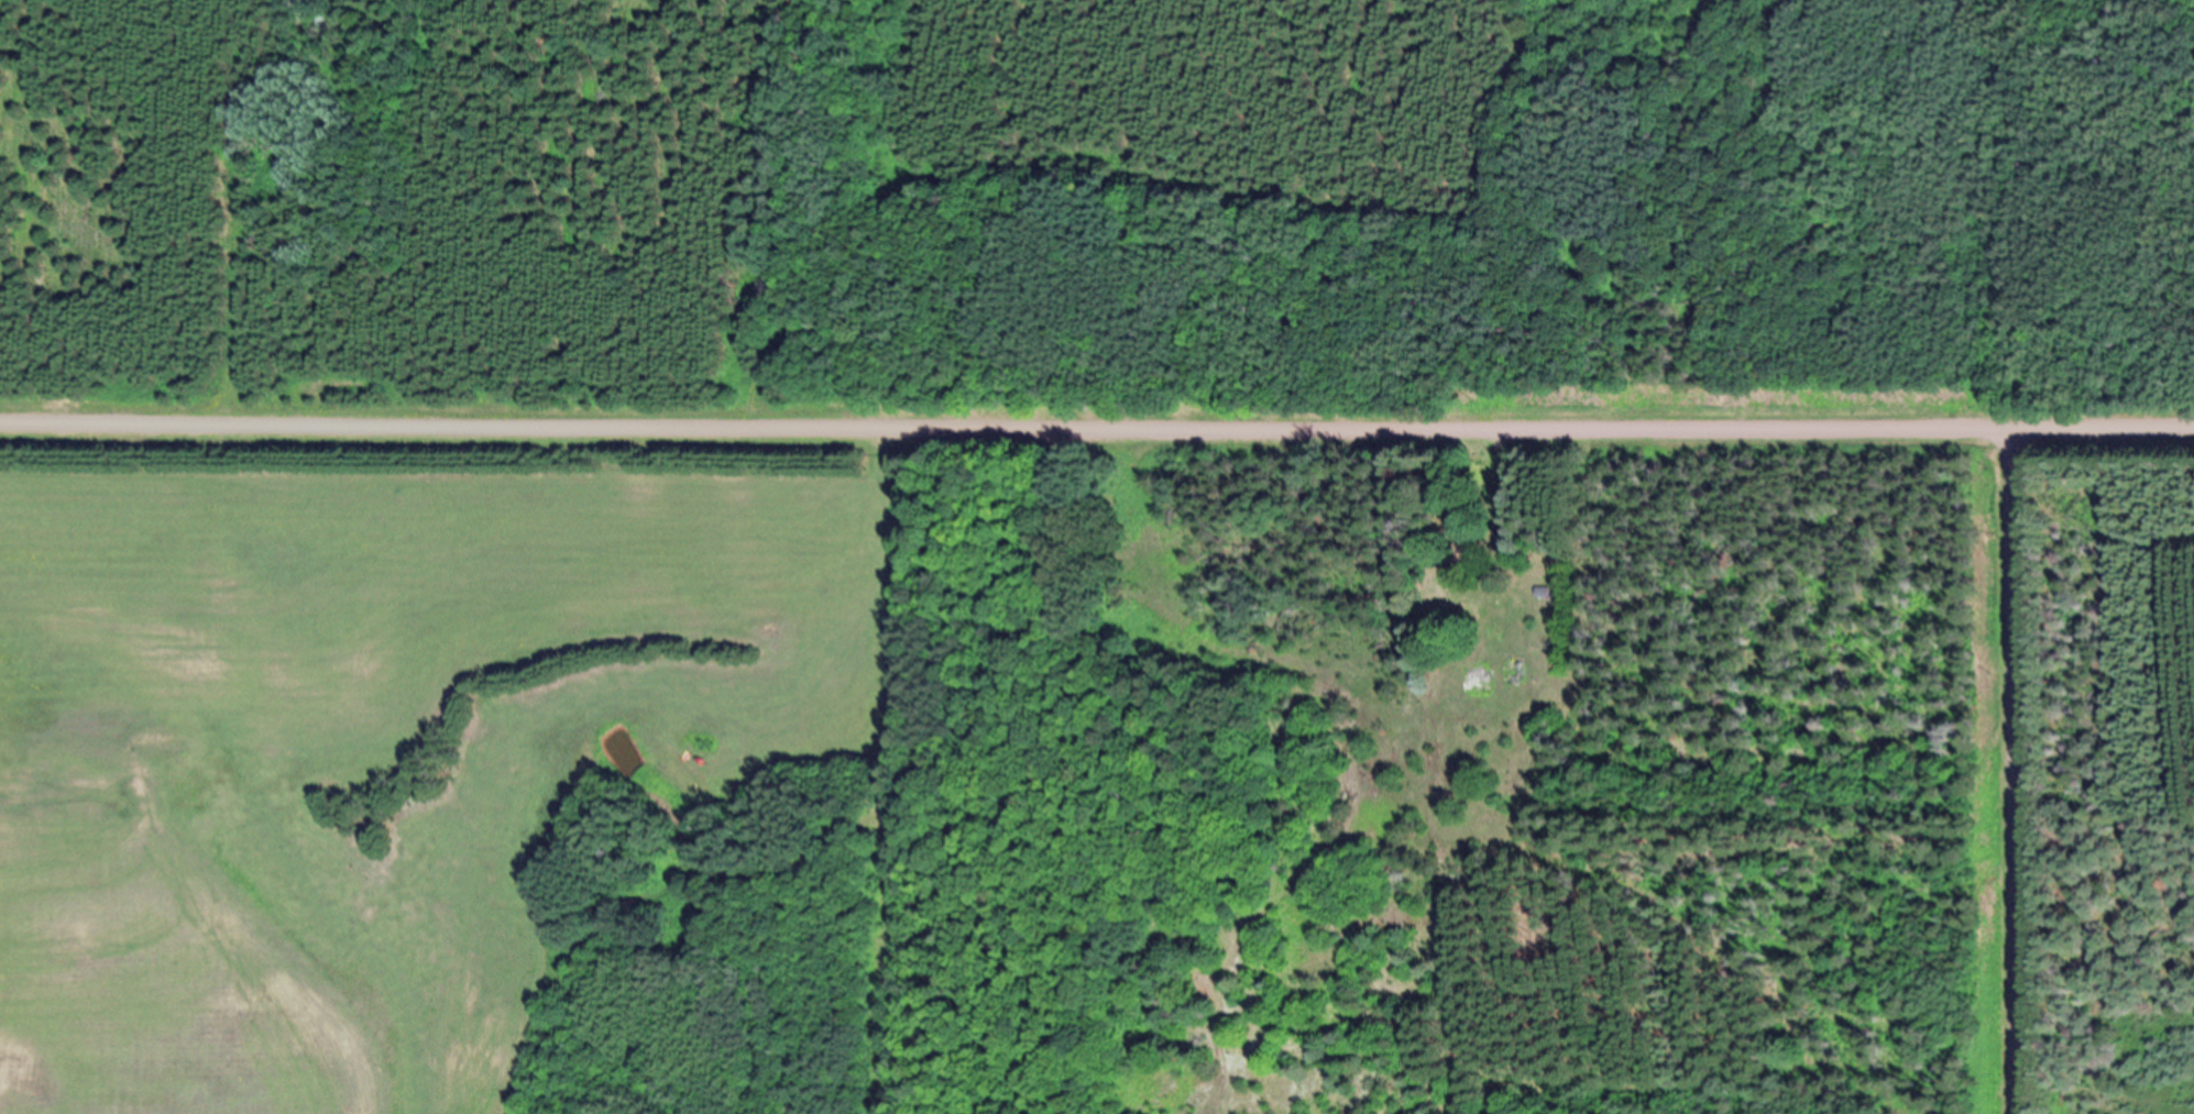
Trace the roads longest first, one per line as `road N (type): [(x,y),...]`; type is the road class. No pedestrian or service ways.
road 1 (residential): [(2193,432),(0,422)]
road 2 (residential): [(2015,1113),(2015,433)]

